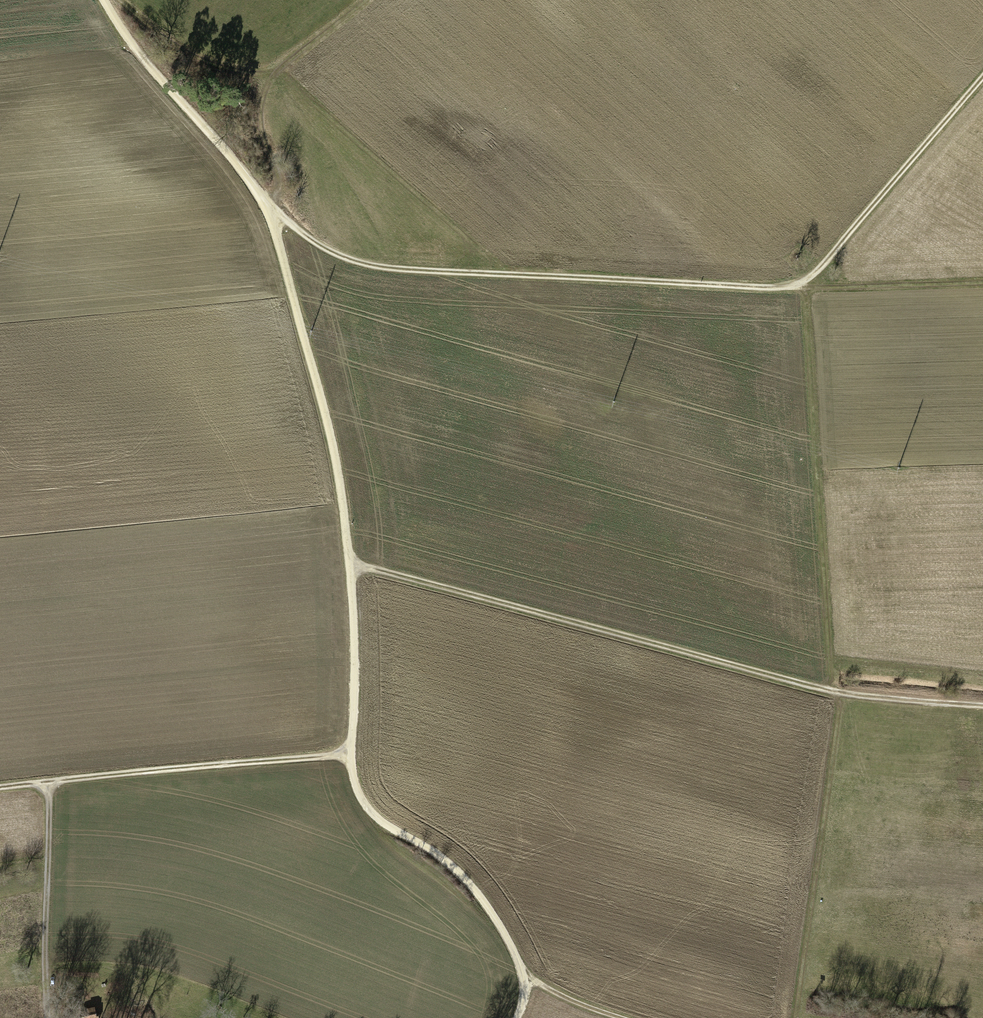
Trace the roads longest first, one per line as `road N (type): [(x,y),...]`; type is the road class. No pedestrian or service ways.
road 1 (track): [(269,198),(316,374),(352,564),(347,753),(355,783),(374,813),(460,871),(513,945),(527,975),(519,1017)]
road 2 (track): [(269,198),(320,243),(393,266),(803,286),(982,74)]
road 3 (track): [(982,704),(831,690),(352,564)]
road 4 (track): [(347,753),(0,784)]
road 5 (track): [(116,0),(211,62),(255,74),(286,61),(362,0)]
road 6 (track): [(106,0),(121,30),(269,198)]
road 7 (track): [(49,778),(49,1017)]
road 8 (track): [(803,286),(982,280)]
road 9 (track): [(286,61),(266,86),(261,124),(284,178),(269,198)]

